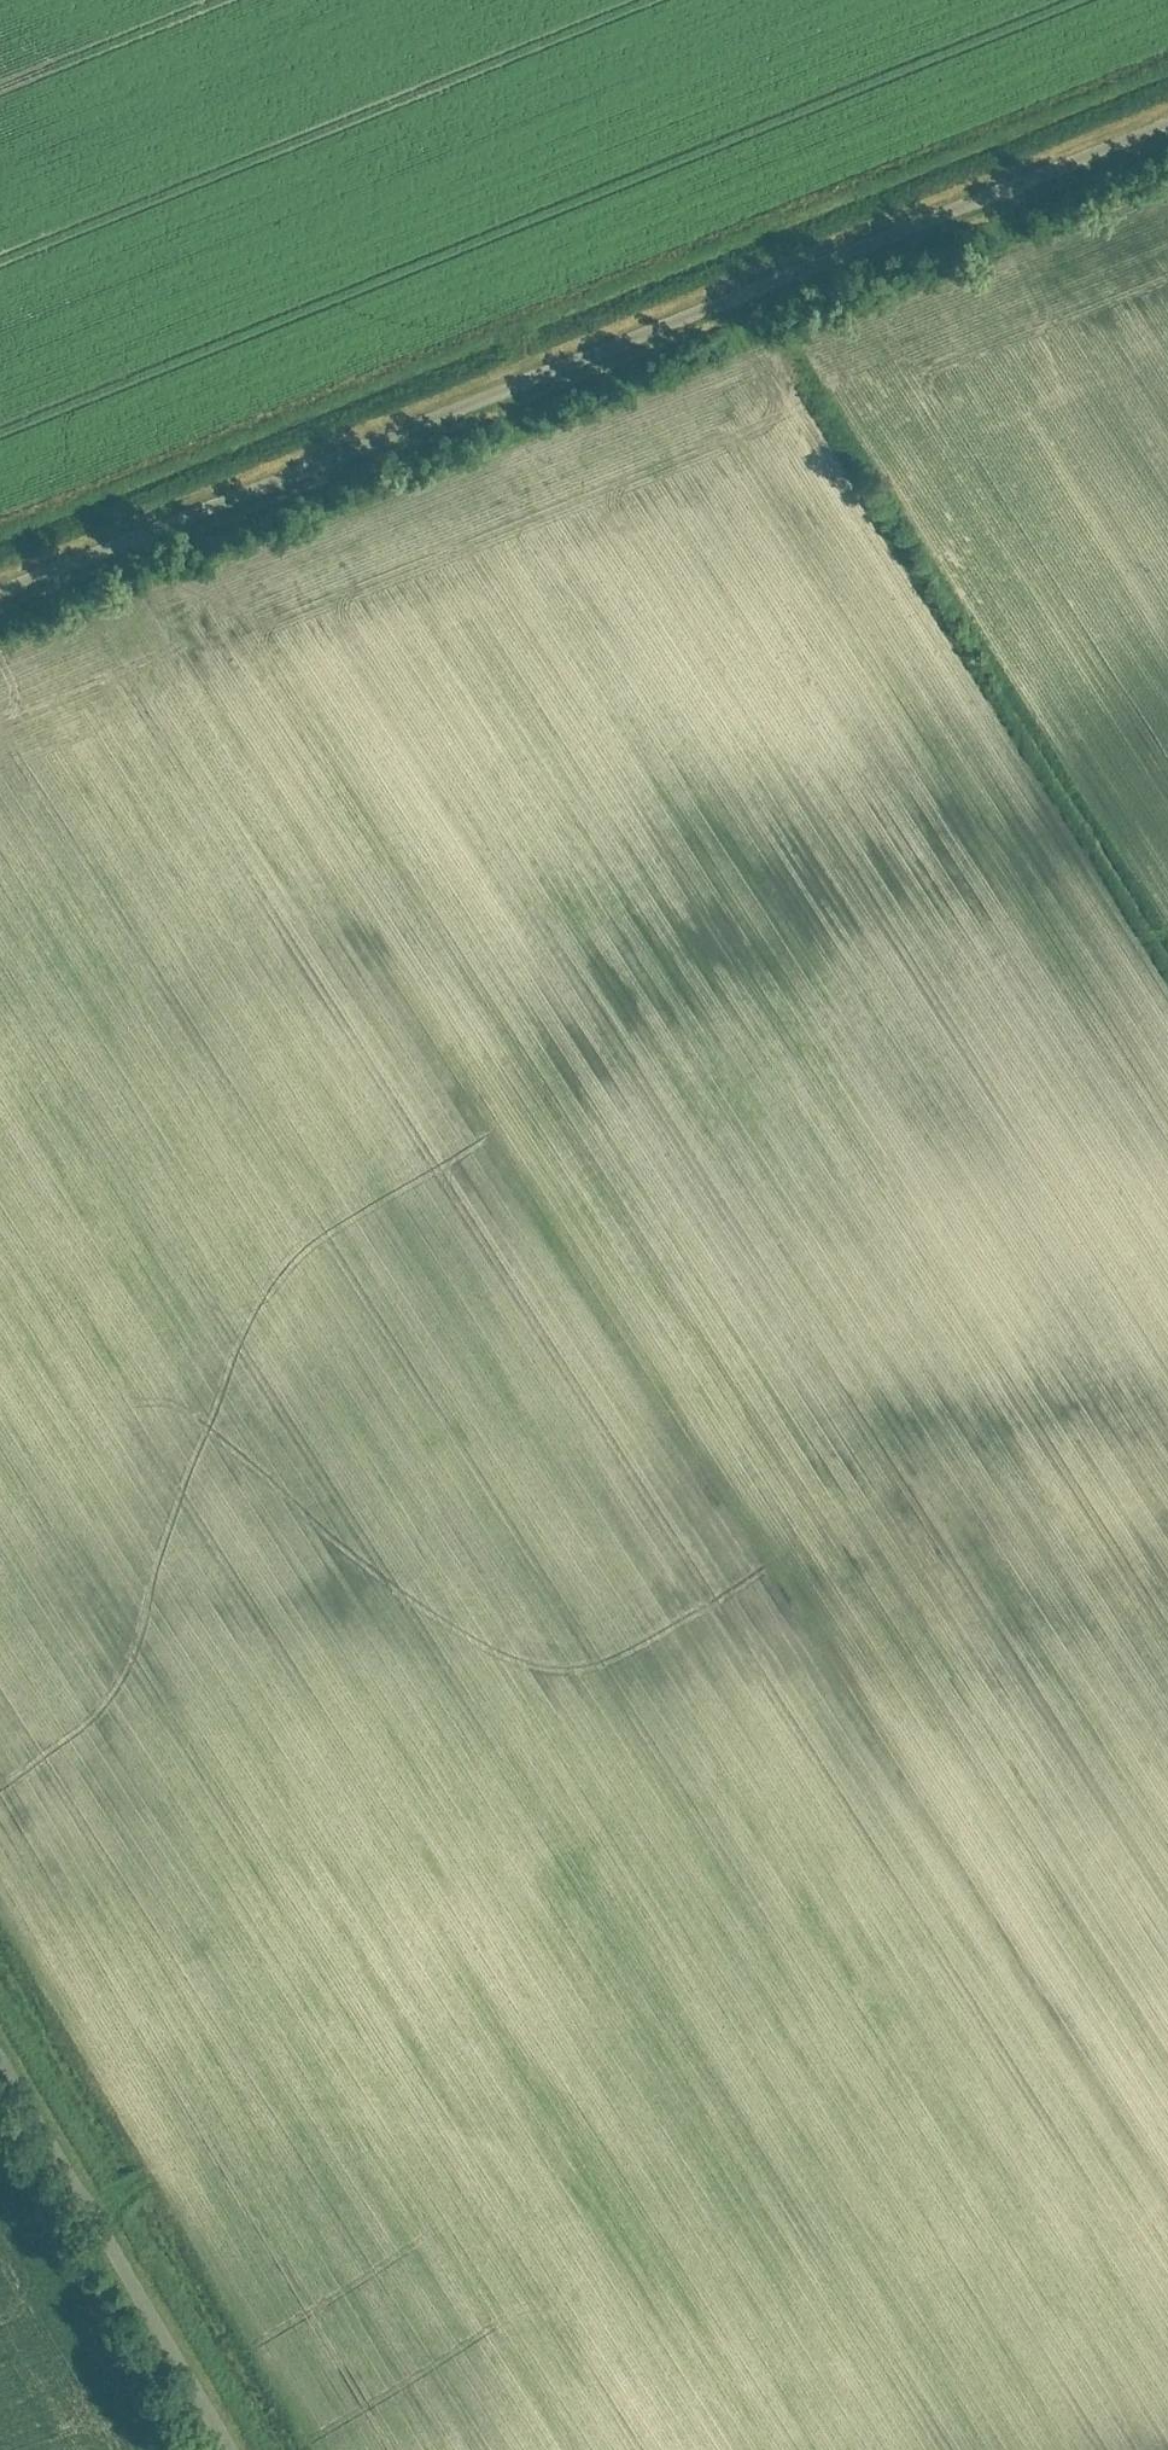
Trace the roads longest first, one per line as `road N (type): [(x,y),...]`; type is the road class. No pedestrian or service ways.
road 1 (residential): [(1167,109),(0,578)]
road 2 (residential): [(247,2449),(0,2032)]

